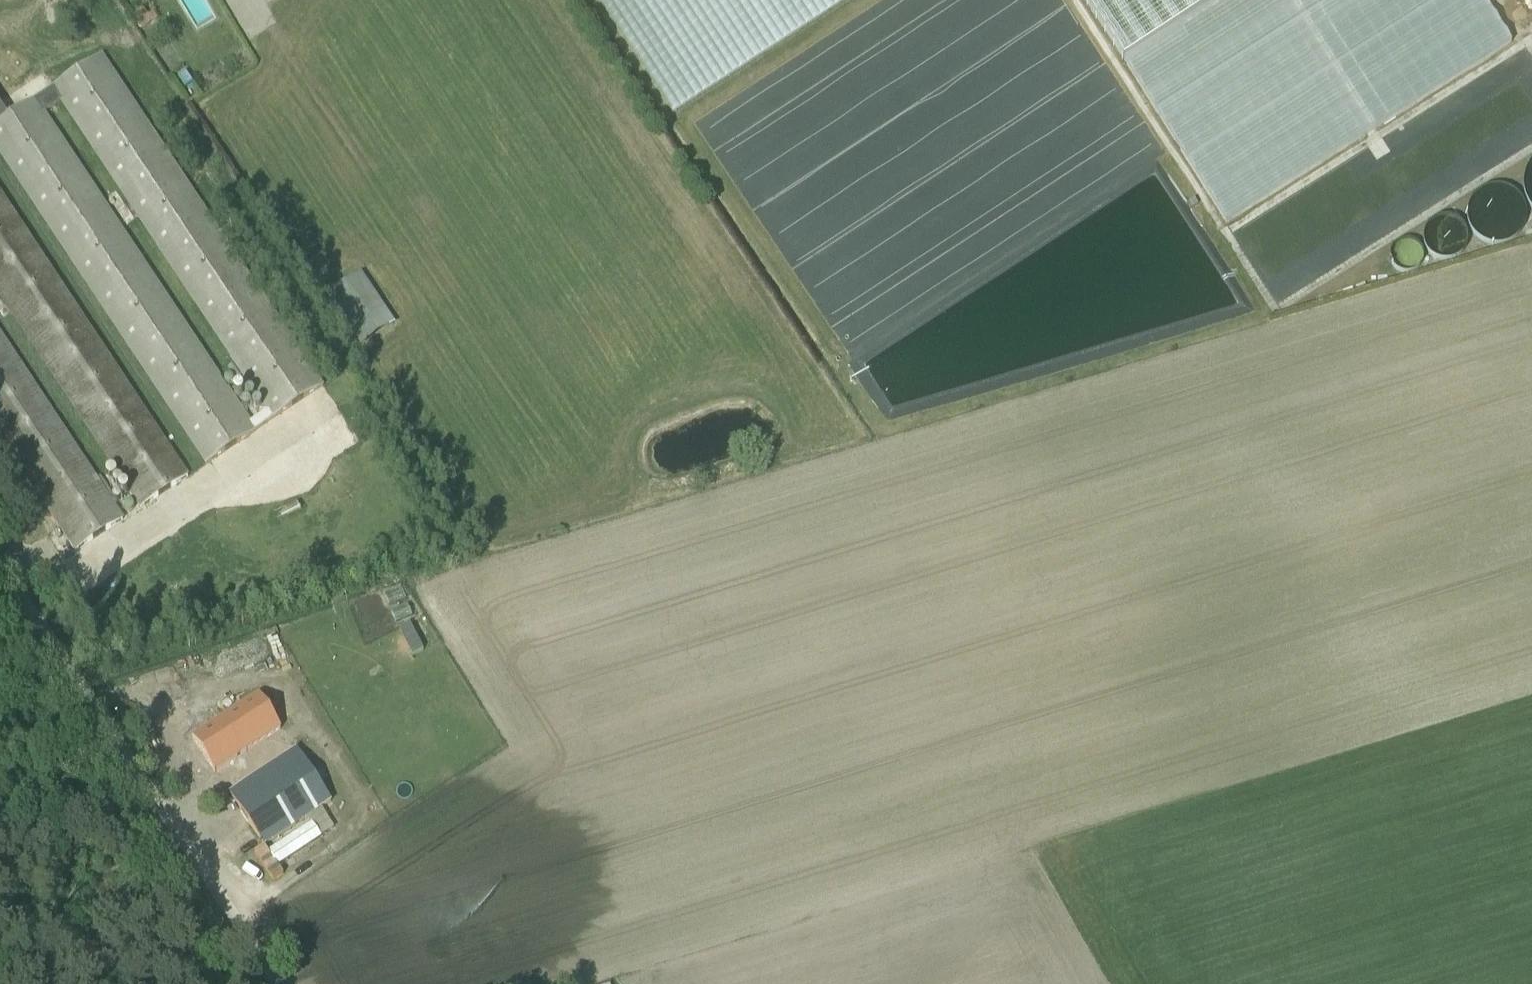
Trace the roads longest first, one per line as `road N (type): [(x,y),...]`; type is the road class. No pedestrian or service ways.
road 1 (unclassified): [(276,983),(0,566)]

